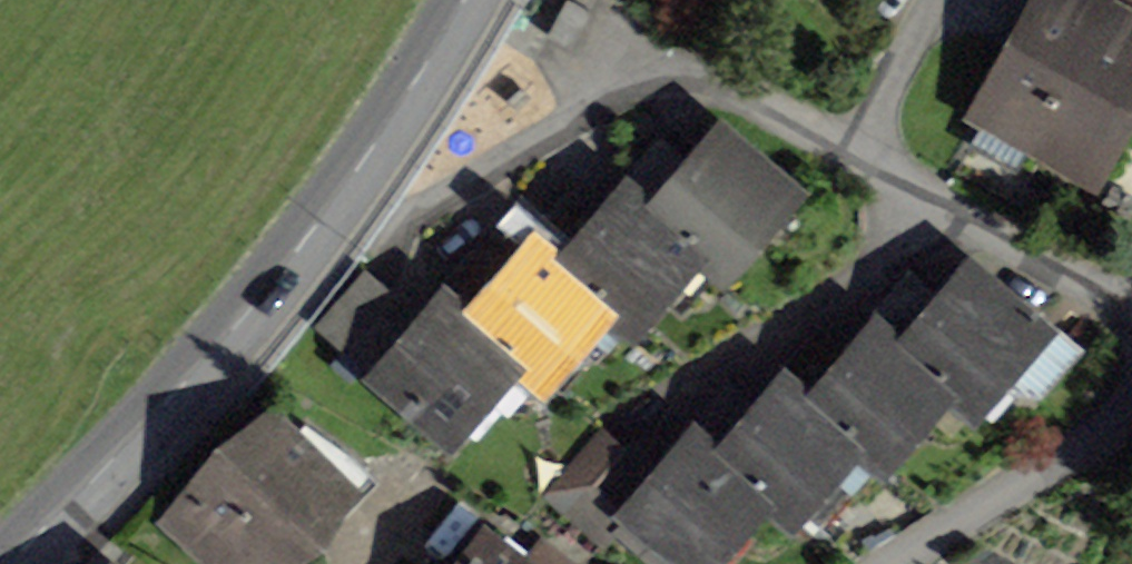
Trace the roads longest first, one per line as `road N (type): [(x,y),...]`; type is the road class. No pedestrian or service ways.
road 1 (tertiary): [(468,0),(311,235),(227,340),(5,563)]
road 2 (residential): [(854,154),(741,93),(669,79),(637,86),(500,170)]
road 3 (residential): [(935,226),(652,408)]
road 4 (residential): [(1131,392),(1087,442),(897,563)]
road 5 (residential): [(1131,291),(1024,278),(935,226)]
road 6 (residential): [(854,154),(935,0)]

